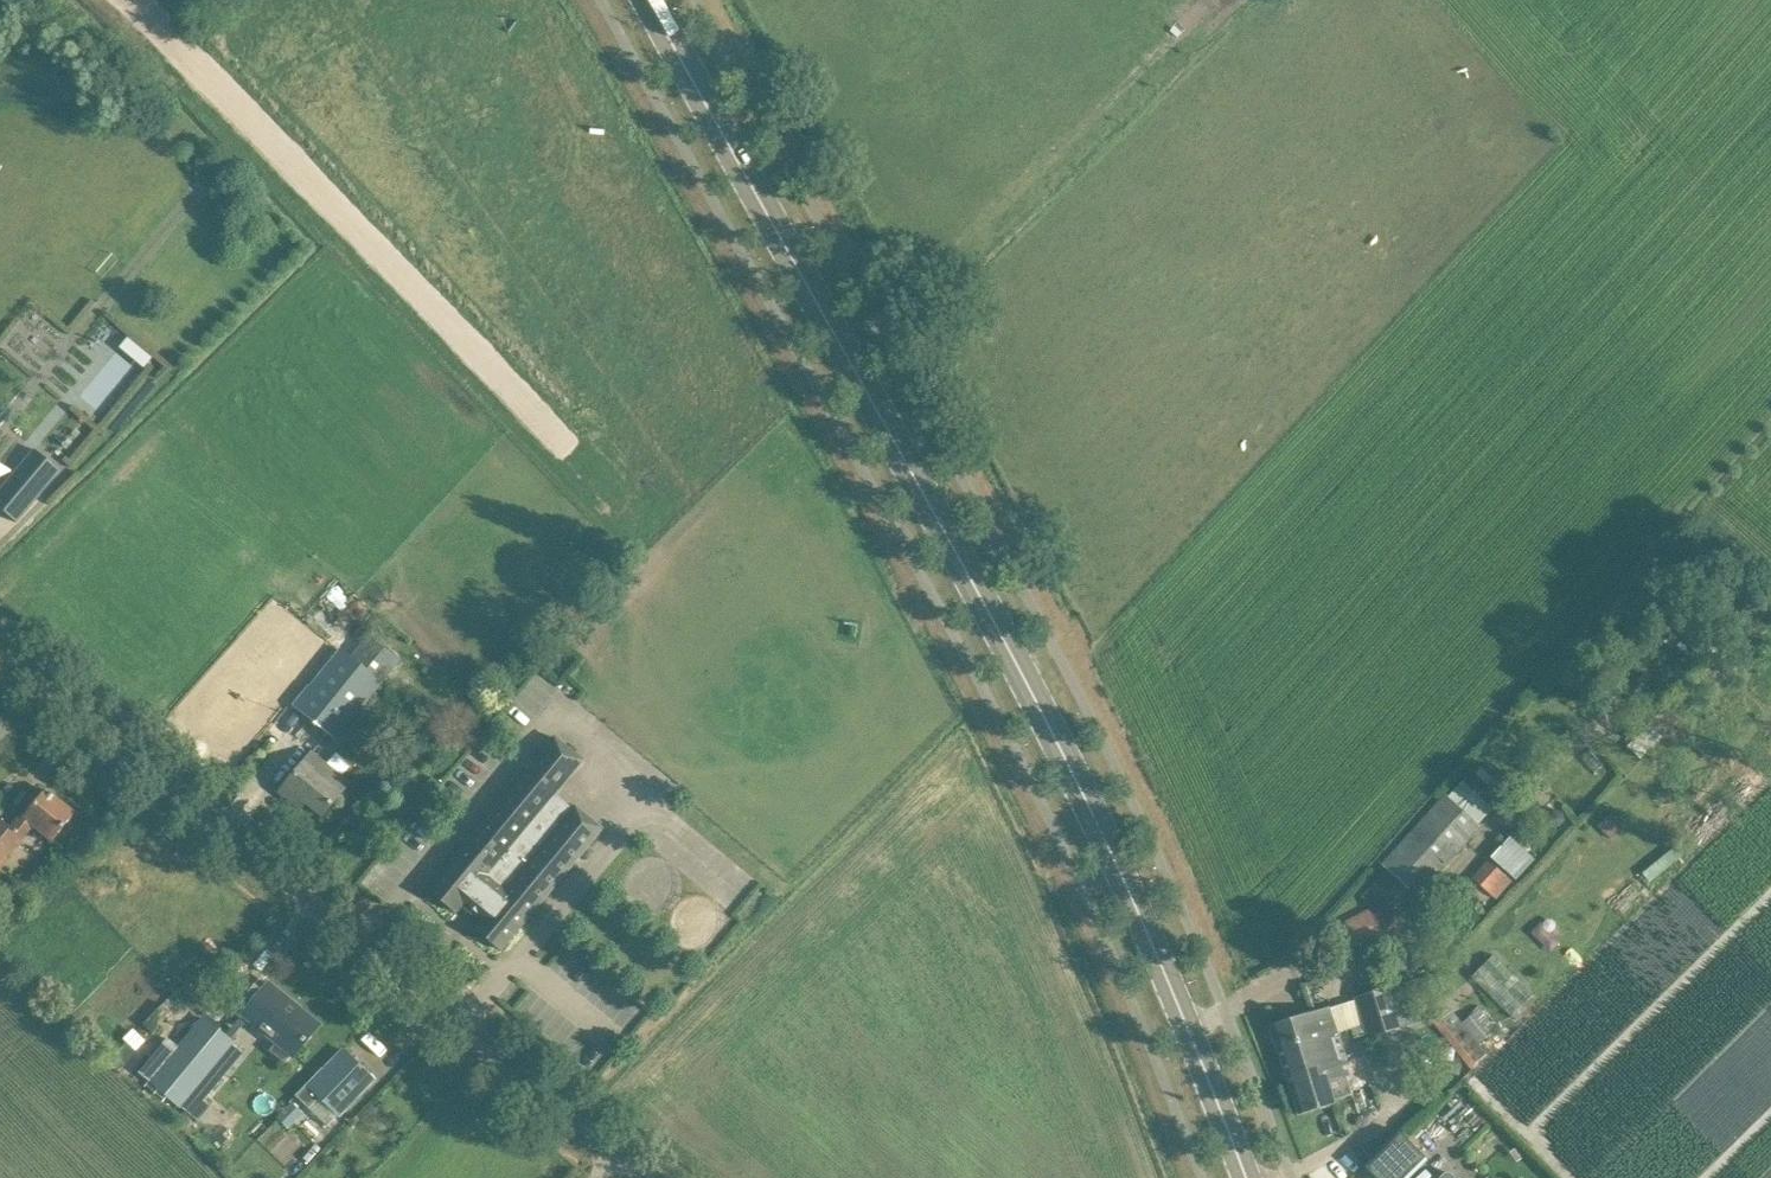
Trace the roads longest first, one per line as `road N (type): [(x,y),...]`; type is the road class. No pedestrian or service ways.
road 1 (secondary): [(1247,1177),(1103,828),(648,0)]
road 2 (unclassified): [(646,1177),(0,647)]

